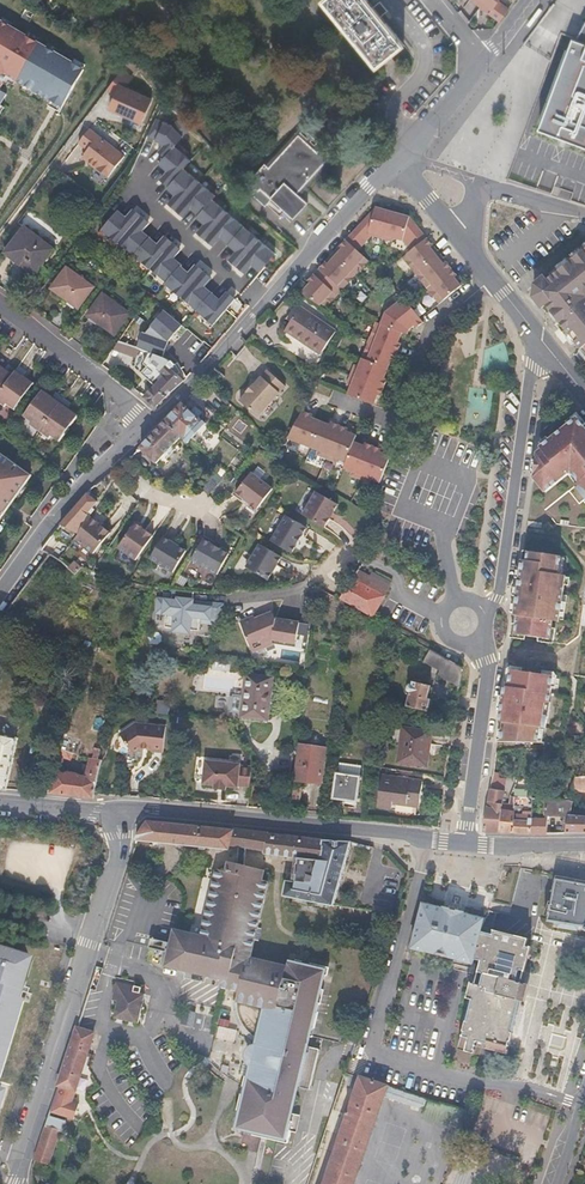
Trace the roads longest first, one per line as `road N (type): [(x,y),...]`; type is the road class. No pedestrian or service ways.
road 1 (tertiary): [(16,1183),(119,858),(122,812)]
road 2 (residential): [(148,421),(400,160)]
road 3 (tertiary): [(465,843),(122,812)]
road 4 (residential): [(483,610),(498,599),(538,339)]
road 5 (residential): [(0,595),(47,527),(148,421)]
road 6 (residential): [(465,843),(487,662),(476,641)]
road 7 (residential): [(0,304),(148,421)]
road 8 (residential): [(387,0),(425,52),(422,75),(396,107),(417,141)]
road 9 (residential): [(458,236),(538,339)]
road 10 (tertiary): [(0,802),(122,812)]
road 11 (tertiary): [(584,846),(465,843)]

